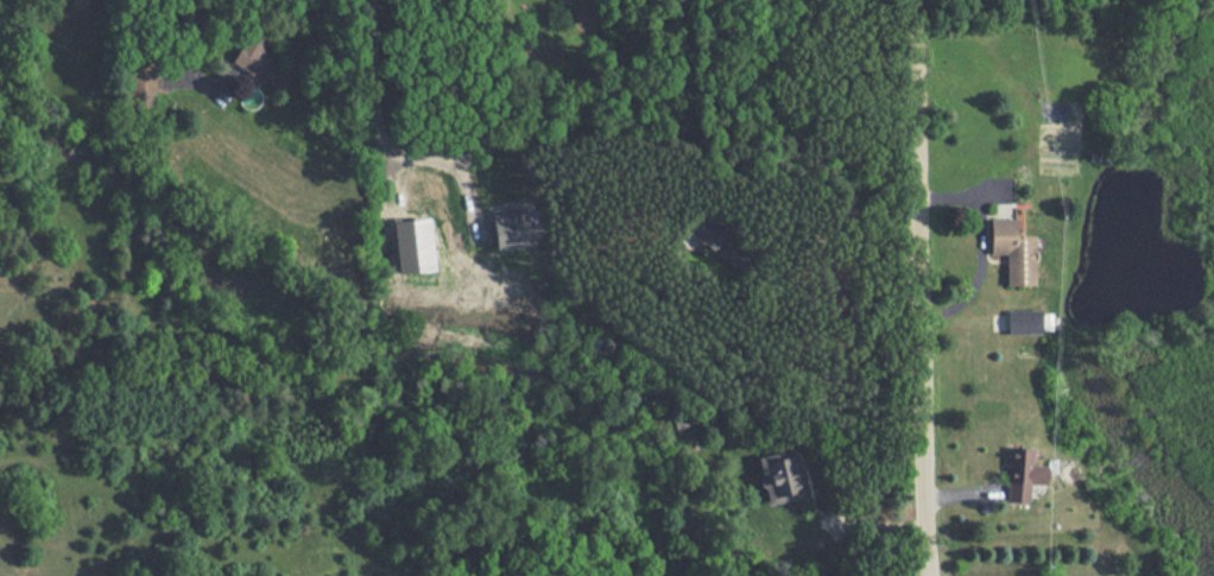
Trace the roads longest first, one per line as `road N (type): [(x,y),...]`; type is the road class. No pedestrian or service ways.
road 1 (residential): [(923,575),(909,0)]

